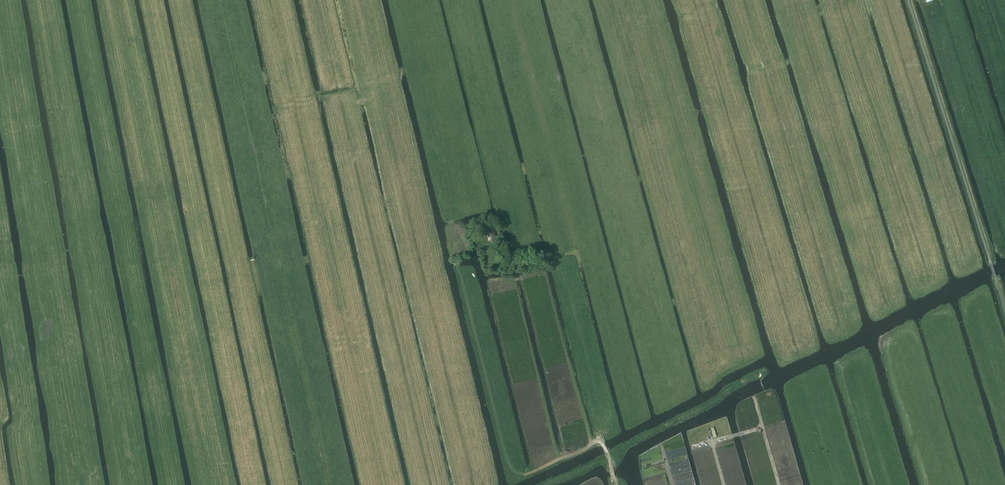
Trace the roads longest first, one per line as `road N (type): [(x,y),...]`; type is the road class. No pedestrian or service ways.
road 1 (track): [(616,484),(600,442),(524,474),(510,467)]

